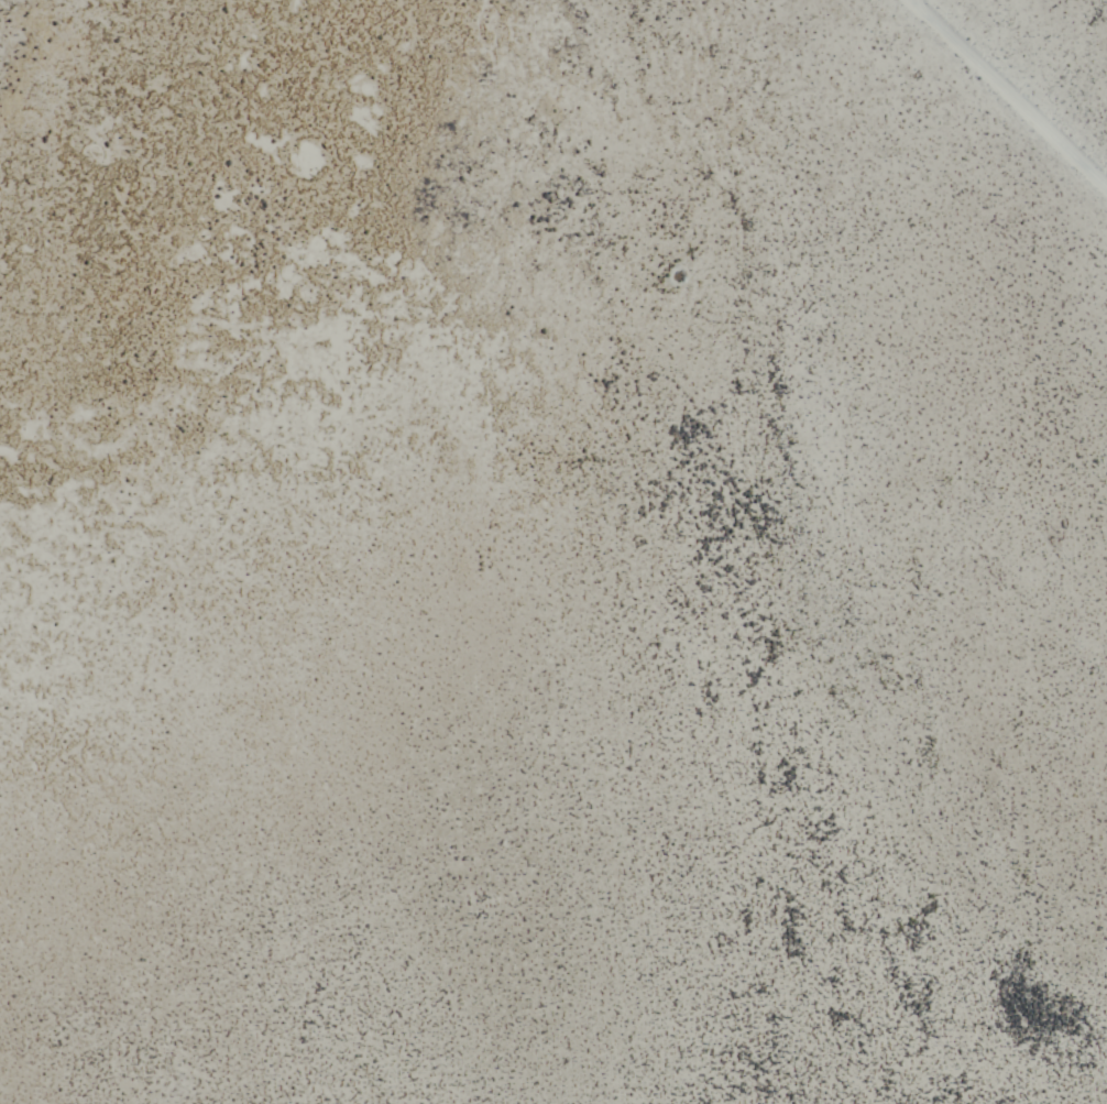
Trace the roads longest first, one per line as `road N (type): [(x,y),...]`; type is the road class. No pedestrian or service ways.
road 1 (track): [(913,0),(1106,187)]

